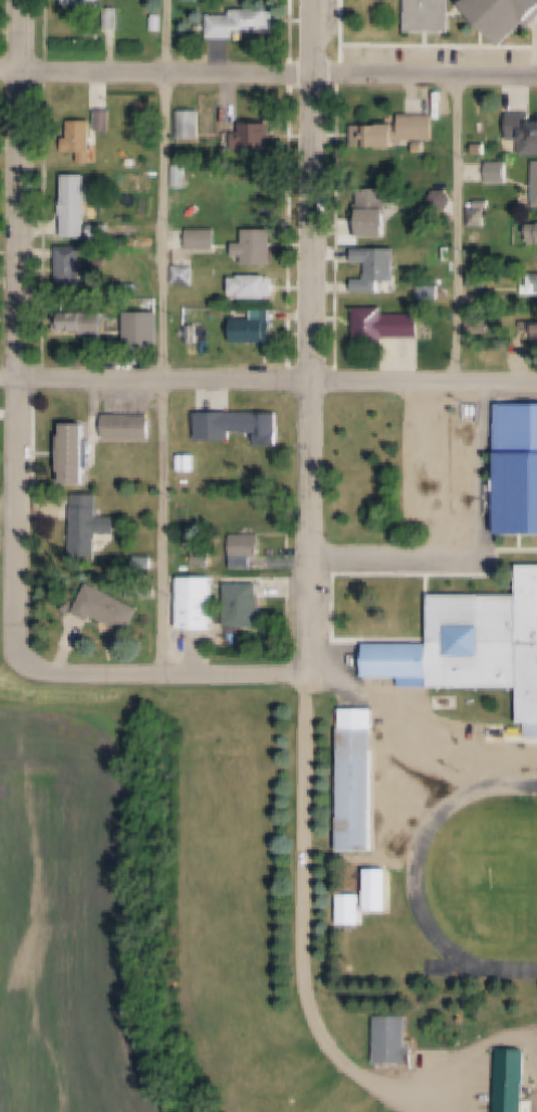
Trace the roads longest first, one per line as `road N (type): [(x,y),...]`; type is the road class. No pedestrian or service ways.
road 1 (residential): [(308,671),(316,0)]
road 2 (residential): [(28,665),(18,653),(22,0)]
road 3 (residential): [(536,77),(22,70)]
road 4 (residential): [(536,383),(24,379)]
road 5 (residential): [(308,671),(44,671),(28,665)]
road 6 (residential): [(308,671),(363,688),(426,743),(463,754),(536,754)]

